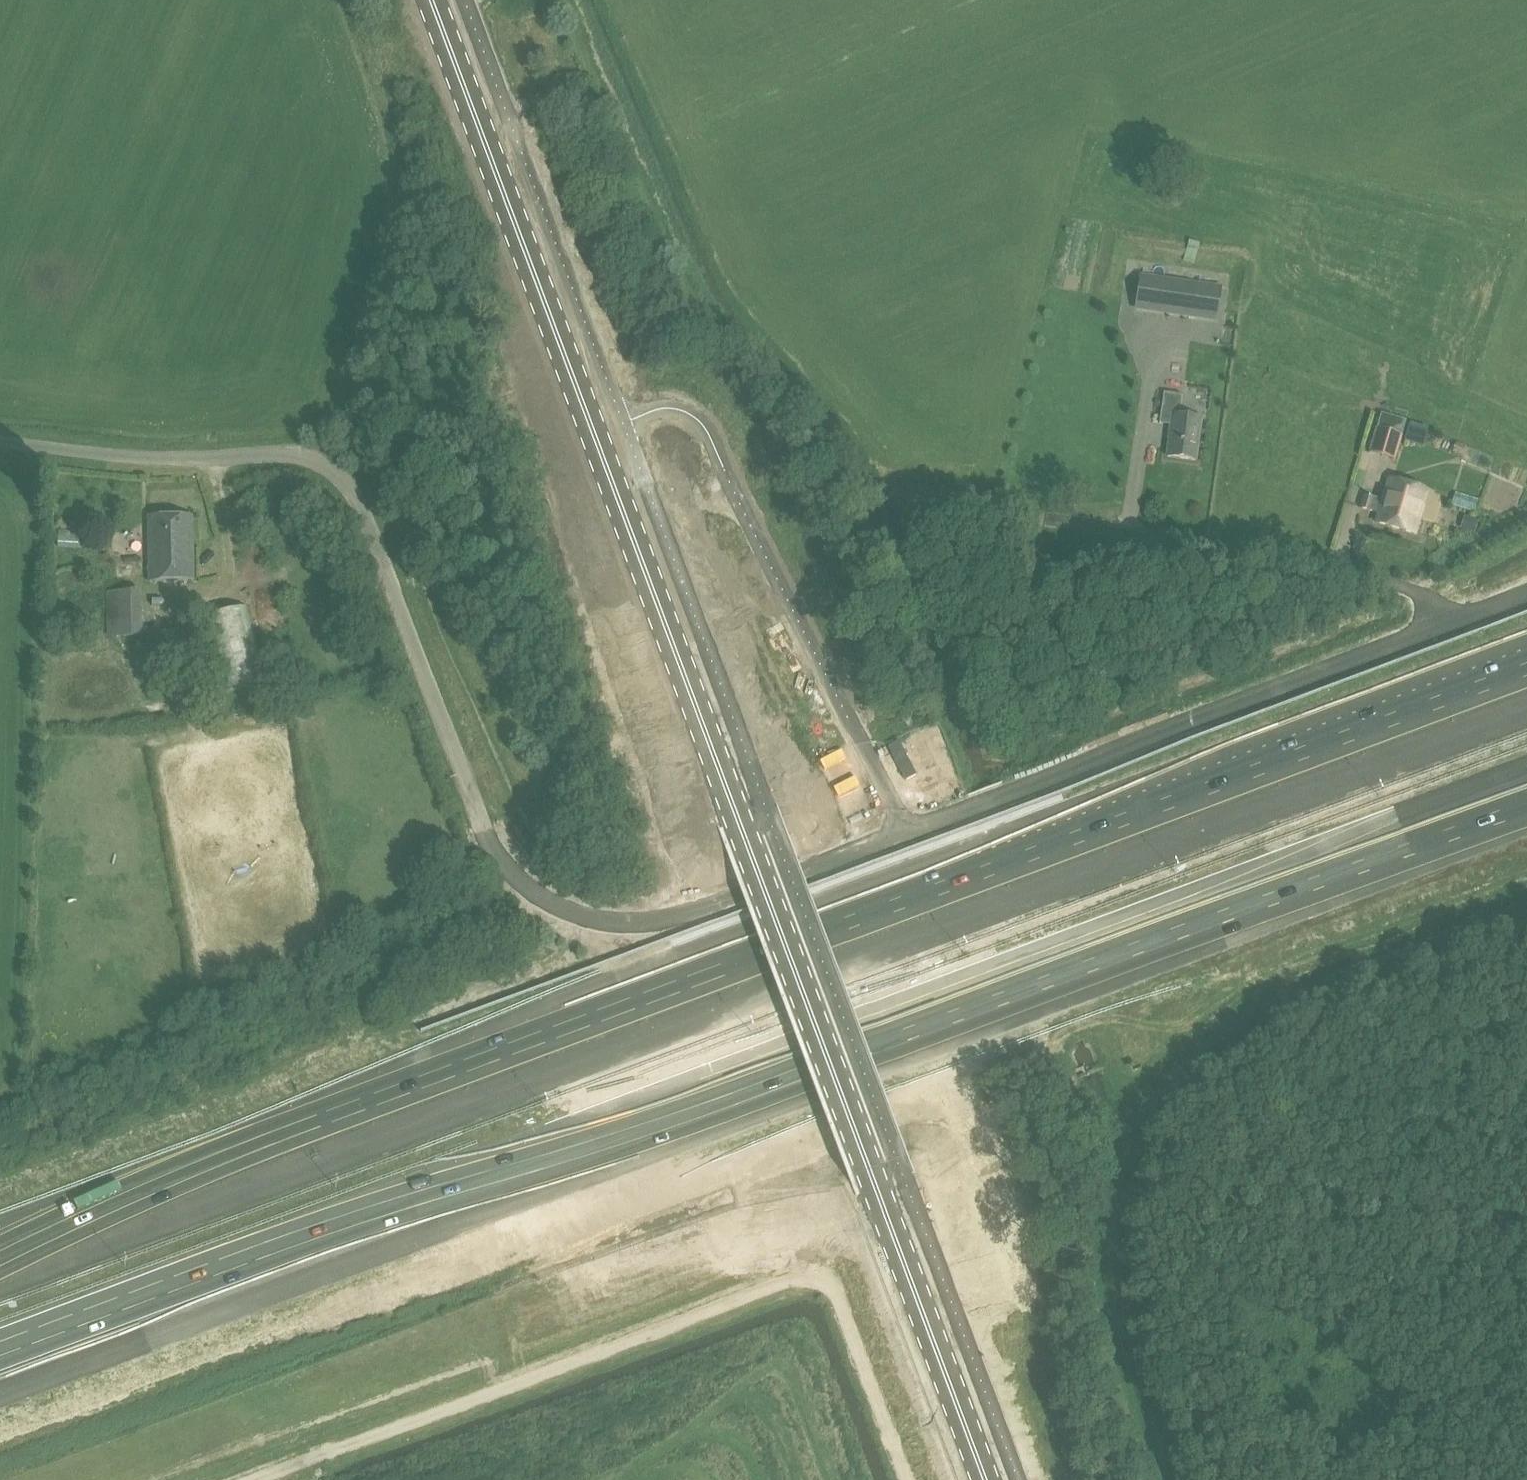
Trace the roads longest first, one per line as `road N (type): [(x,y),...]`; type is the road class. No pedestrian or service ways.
road 1 (unclassified): [(0,439),(151,457),(296,453),(329,467),(364,519),(502,867),(527,901),(595,924),(676,918),(1526,592)]
road 2 (motorway): [(0,1363),(1526,788)]
road 3 (motorway): [(1526,692),(0,1264)]
road 4 (secondary): [(987,1479),(437,0)]
road 5 (track): [(910,1479),(835,1295),(825,1283),(798,1278),(245,1479)]

